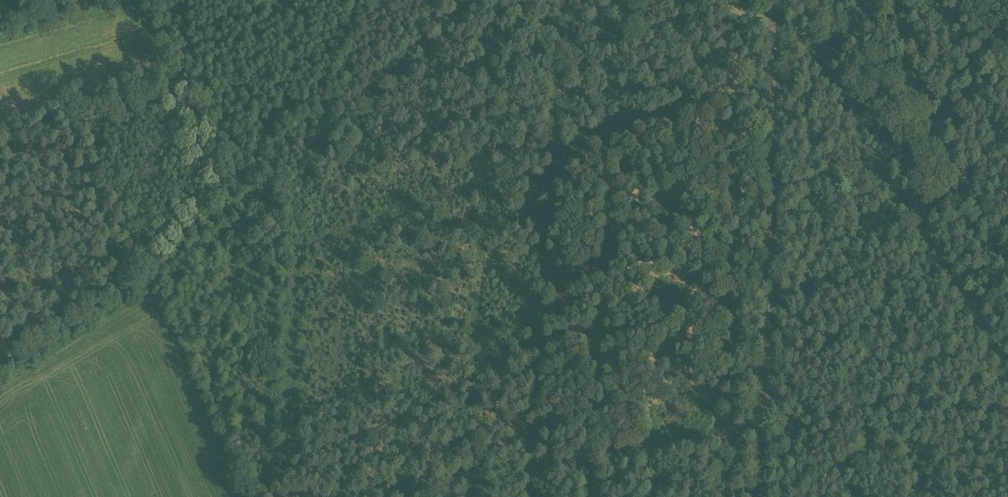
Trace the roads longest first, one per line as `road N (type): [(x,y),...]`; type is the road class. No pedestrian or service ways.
road 1 (track): [(761,496),(773,0)]

